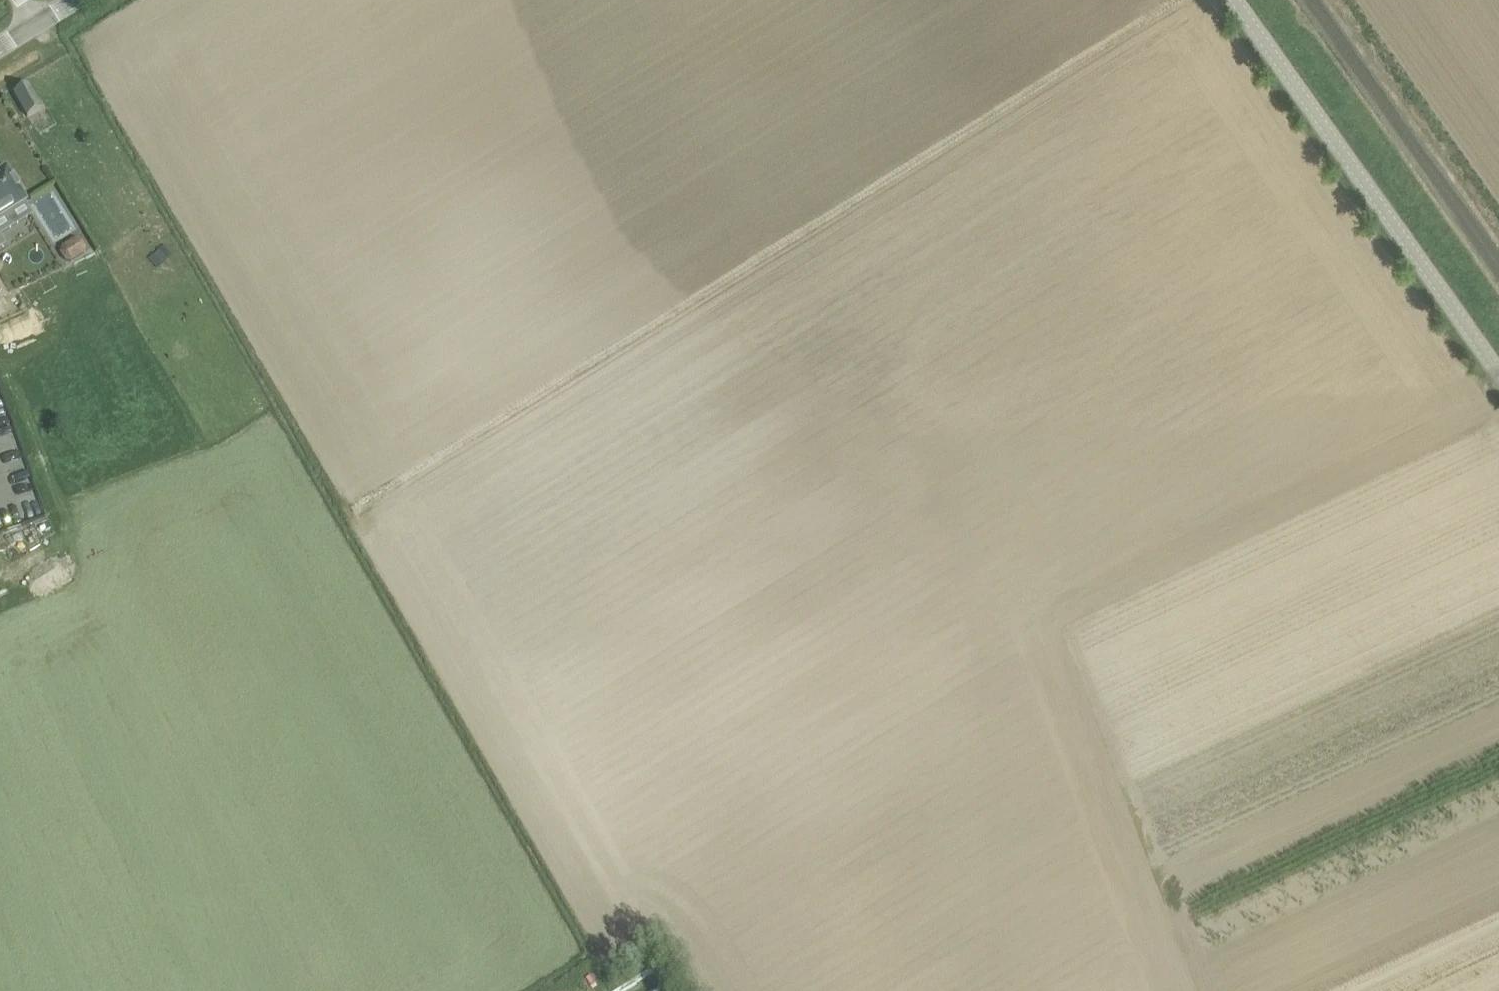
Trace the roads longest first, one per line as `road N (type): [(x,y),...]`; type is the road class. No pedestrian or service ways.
road 1 (unclassified): [(1498,374),(1235,0)]

